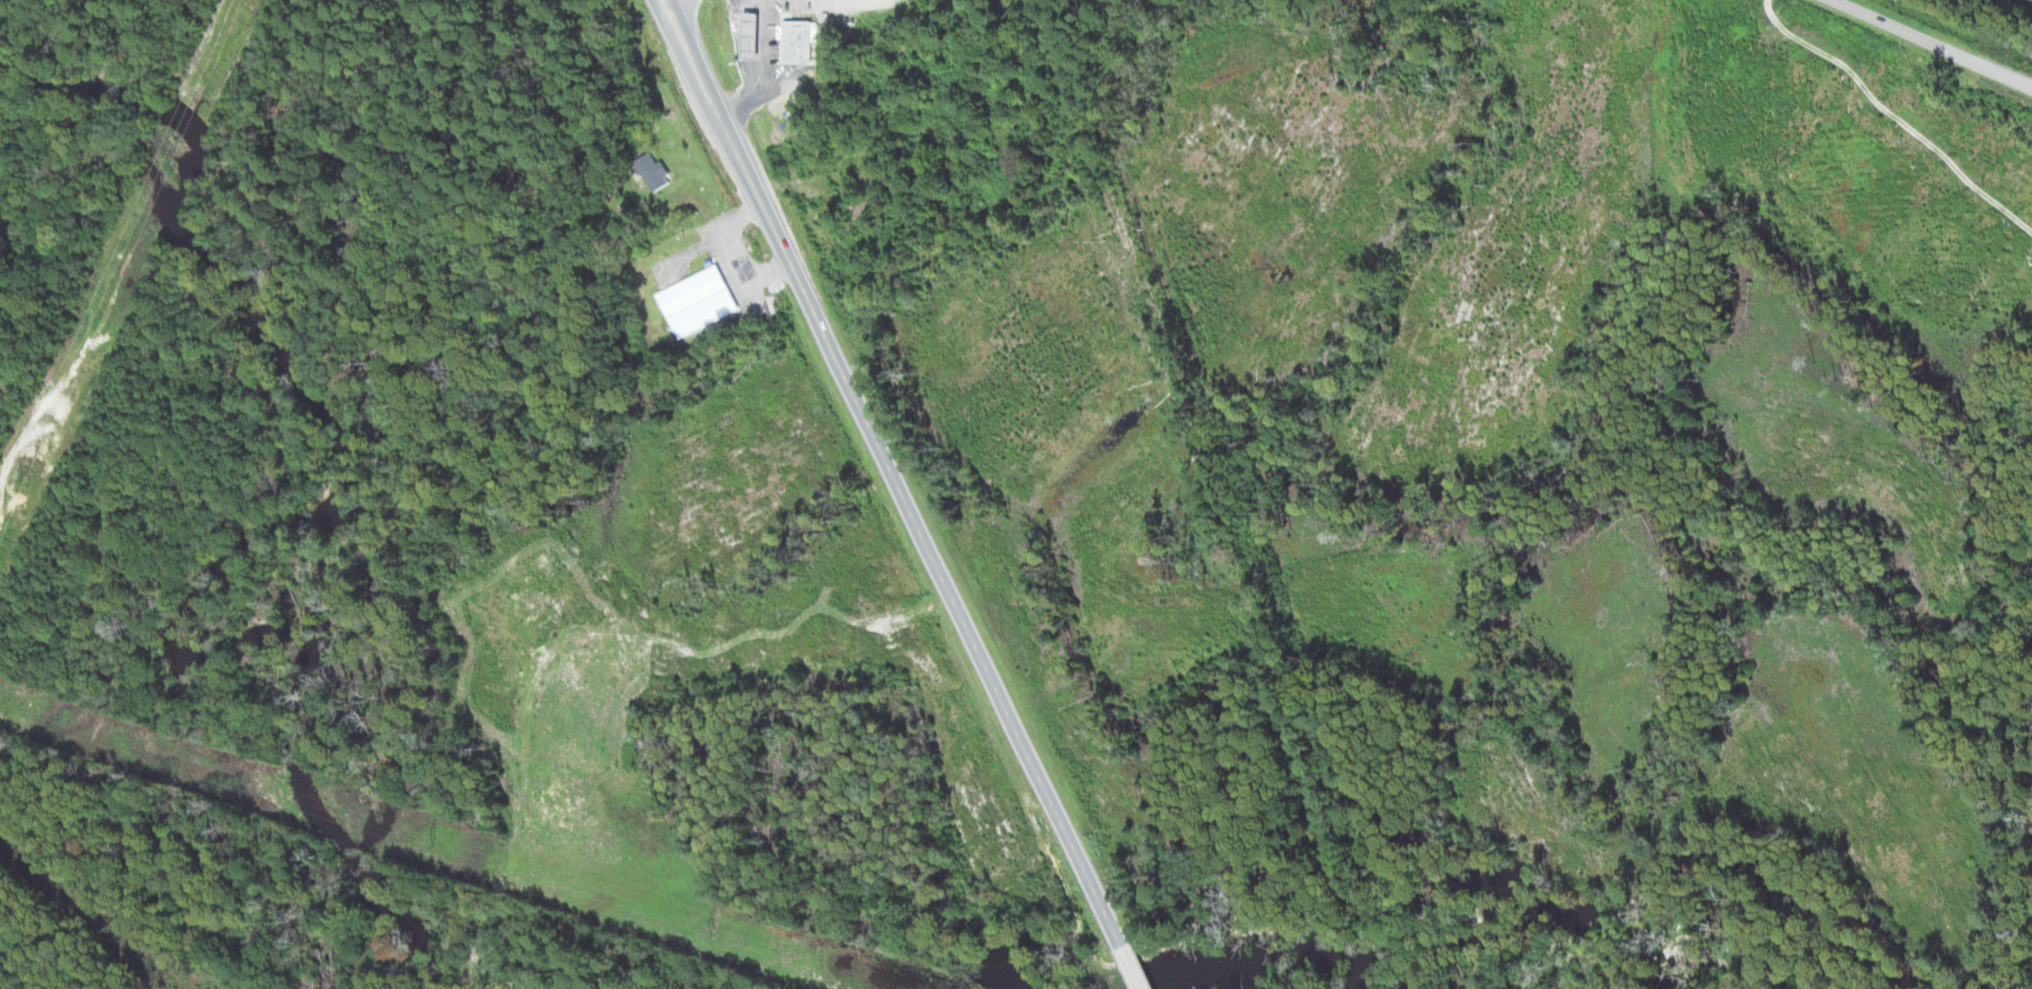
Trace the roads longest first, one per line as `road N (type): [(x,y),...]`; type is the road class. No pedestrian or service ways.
road 1 (primary): [(1121,944),(665,0)]
road 2 (residential): [(2031,79),(1840,0)]

